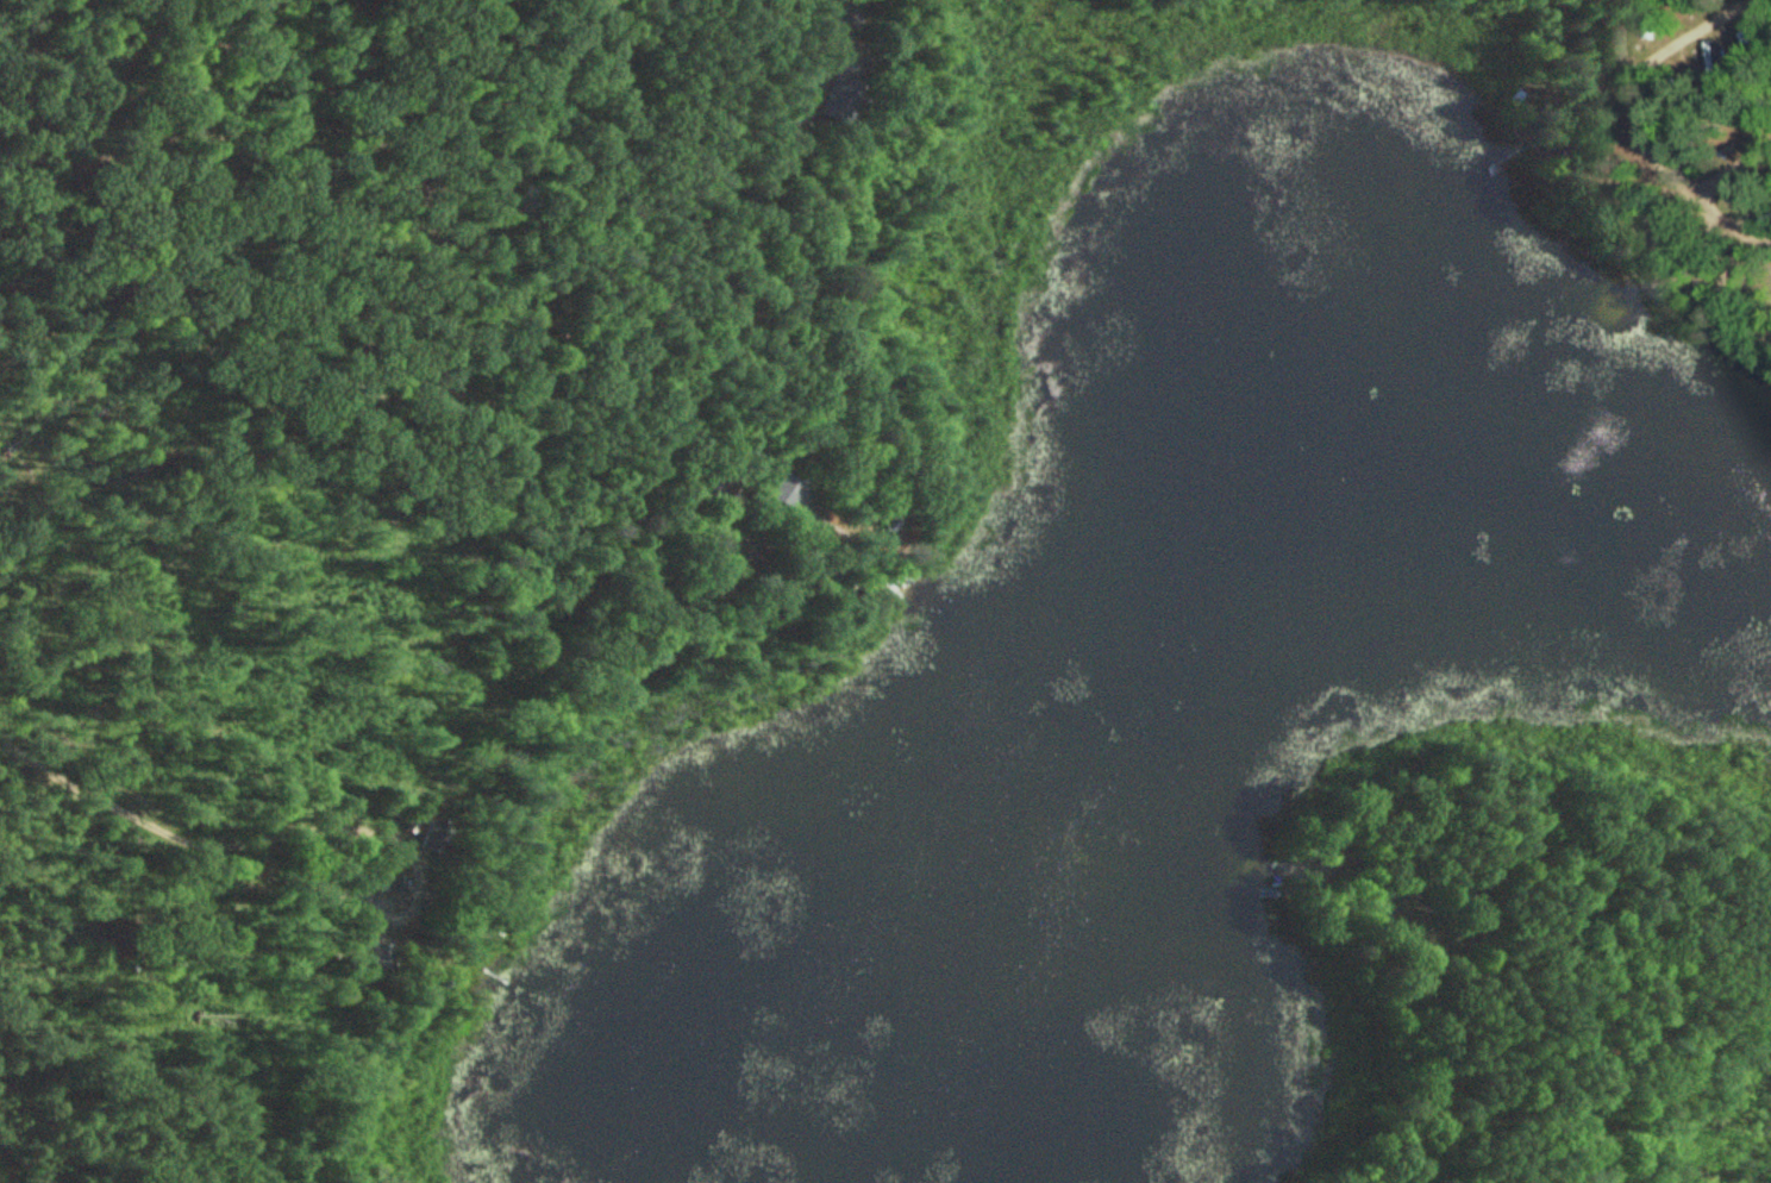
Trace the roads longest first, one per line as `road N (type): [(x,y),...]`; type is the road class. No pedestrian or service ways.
road 1 (residential): [(1770,130),(1752,134),(1629,79),(1551,0)]

